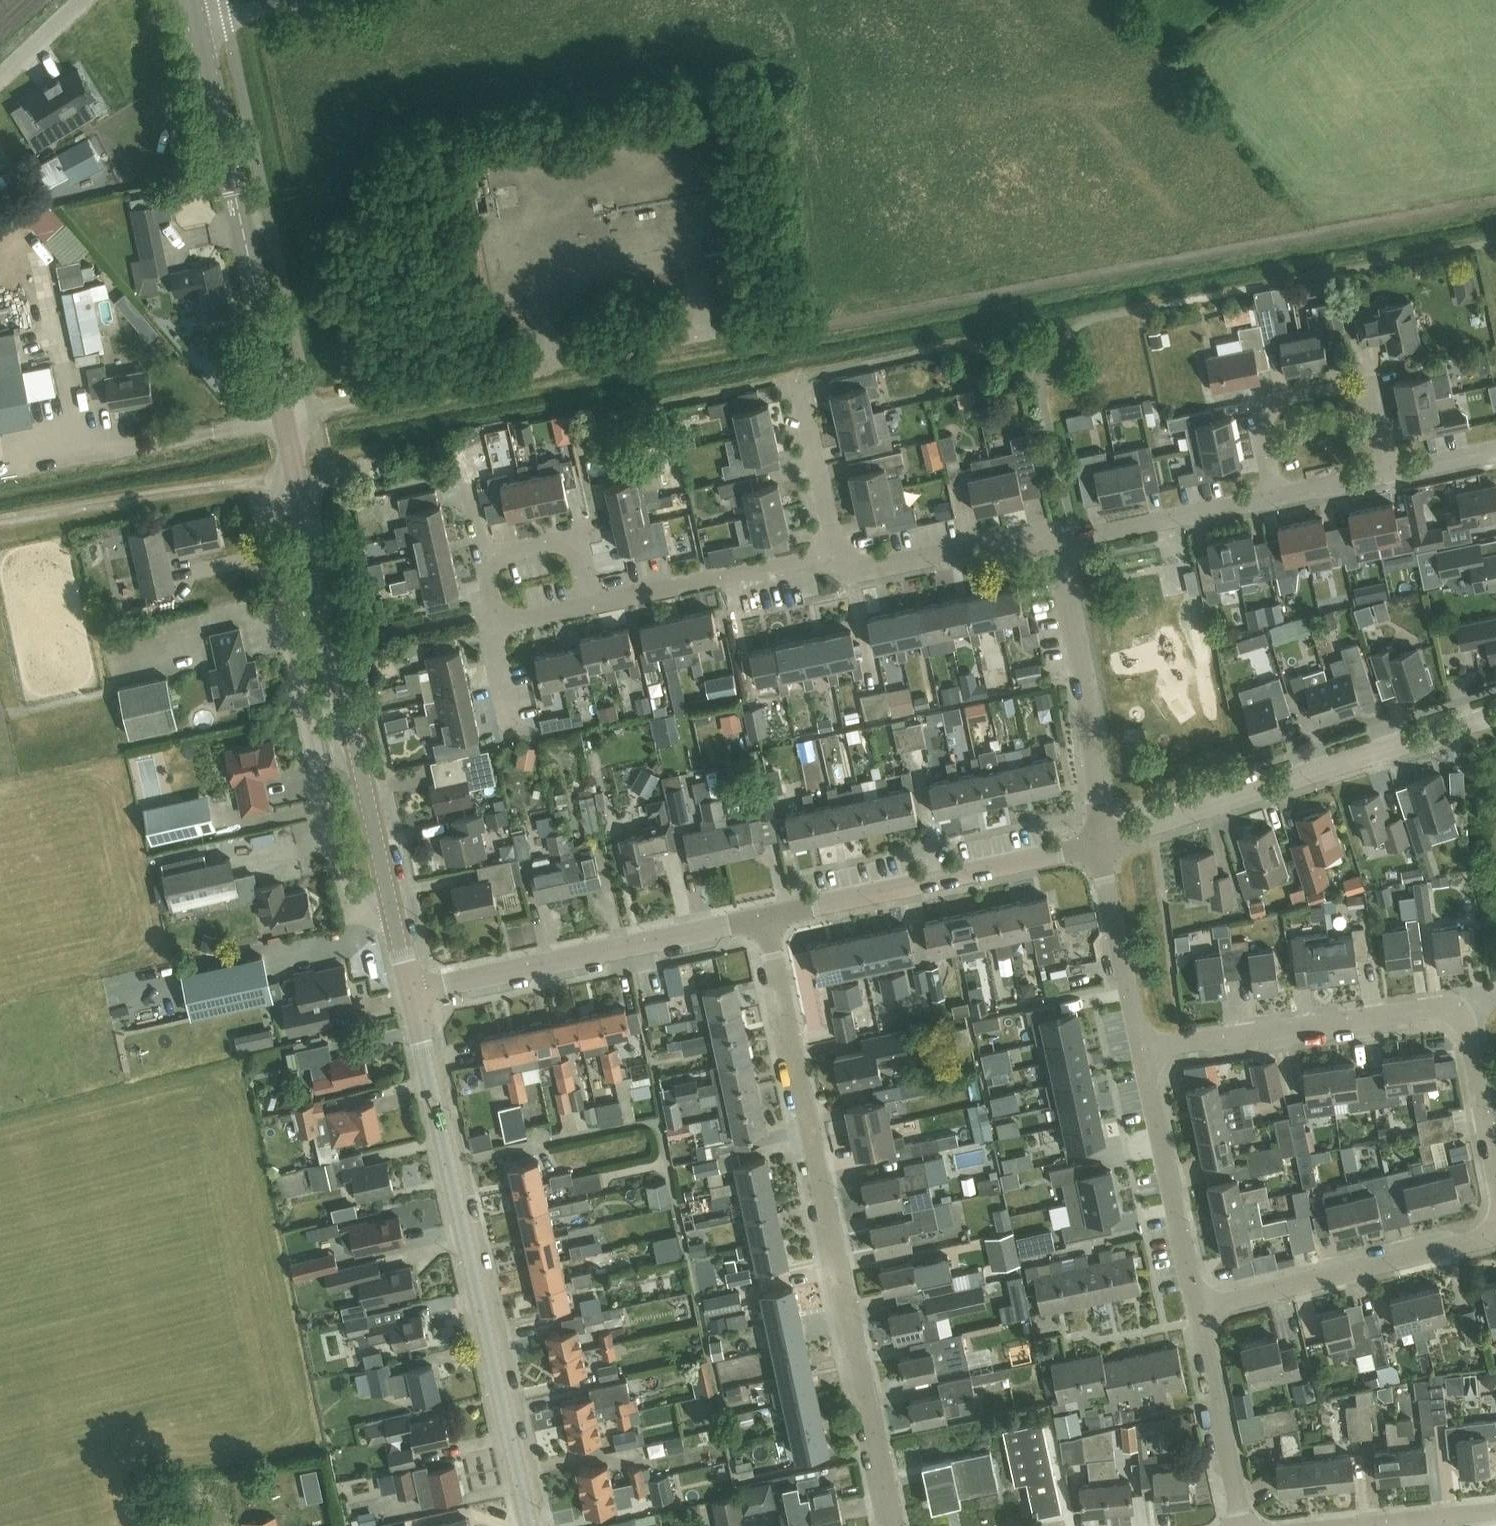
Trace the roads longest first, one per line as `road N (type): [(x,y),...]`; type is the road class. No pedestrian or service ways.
road 1 (tertiary): [(412,996),(197,23)]
road 2 (residential): [(896,1525),(765,922)]
road 3 (tertiary): [(531,1525),(412,996)]
road 4 (residential): [(1099,846),(1495,713)]
road 5 (residential): [(412,996),(765,922)]
road 6 (residential): [(765,922),(1099,846)]
road 7 (residential): [(1142,1049),(1429,1008),(1456,1013)]
road 8 (residential): [(1495,1228),(1468,1243),(1199,1311)]
road 9 (residential): [(1057,543),(1083,676),(1099,846)]
road 10 (residential): [(1389,472),(1368,387),(1295,388),(1264,410),(1278,496)]
road 11 (residential): [(1142,1049),(1199,1311)]
road 12 (residential): [(591,605),(836,552)]
road 13 (residential): [(836,552),(874,568),(1023,536),(1057,543)]
road 14 (residential): [(1057,543),(1278,496)]
road 15 (residential): [(1199,1311),(1240,1525)]
road 16 (residential): [(1099,846),(1142,1049)]
road 17 (residential): [(836,552),(797,377)]
road 18 (residential): [(1456,1013),(1468,1034),(1495,1182)]
road 19 (residential): [(591,605),(577,537),(483,558)]
road 20 (residential): [(1370,1525),(1495,1512)]

